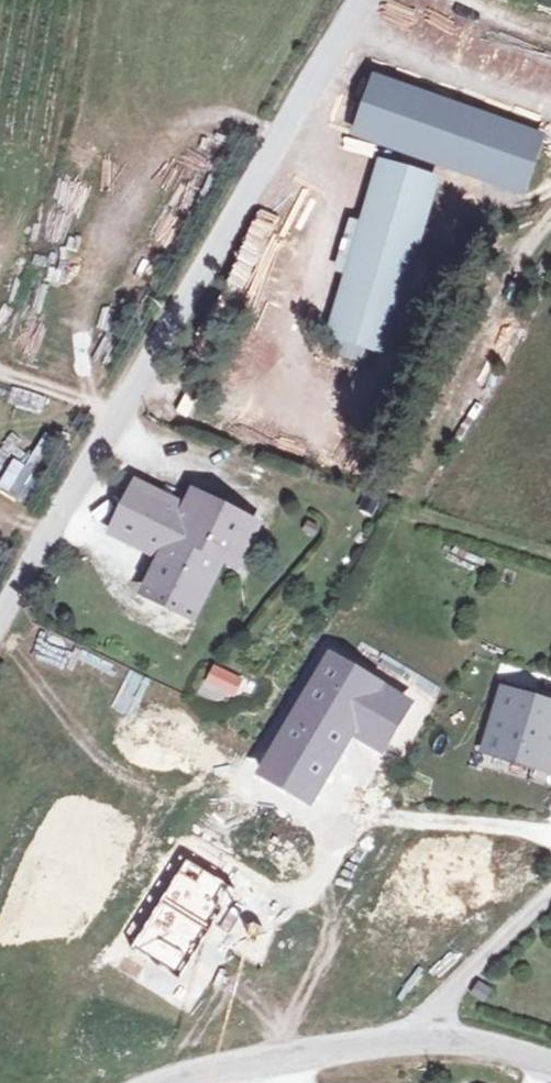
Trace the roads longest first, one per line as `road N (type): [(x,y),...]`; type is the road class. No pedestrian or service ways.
road 1 (unclassified): [(0,612),(359,0)]
road 2 (unclassified): [(166,1082),(217,1066),(425,1038)]
road 3 (residential): [(425,1038),(451,996),(550,897)]
road 4 (residential): [(550,835),(369,812)]
road 5 (unclassified): [(425,1038),(470,1041),(550,1063)]
road 6 (track): [(117,415),(0,379)]

